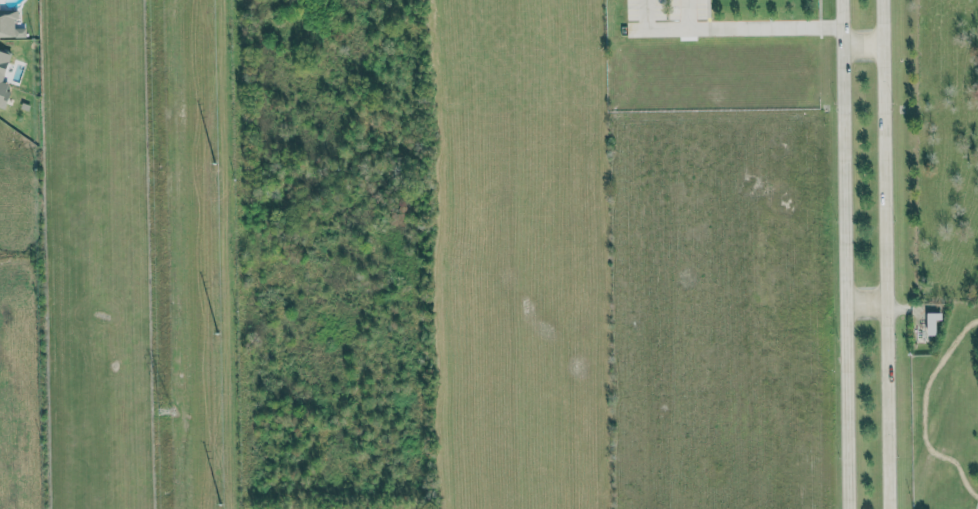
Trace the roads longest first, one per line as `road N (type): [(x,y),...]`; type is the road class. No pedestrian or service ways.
road 1 (secondary): [(887,508),(880,0)]
road 2 (secondary): [(841,0),(846,508)]

